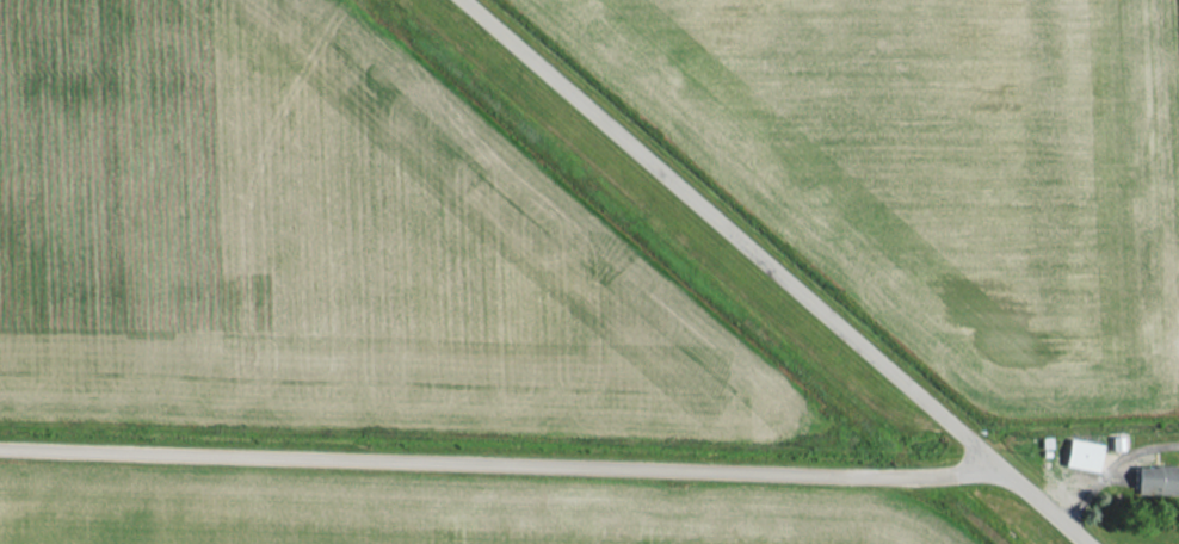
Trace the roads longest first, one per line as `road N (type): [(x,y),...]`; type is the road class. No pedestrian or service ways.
road 1 (residential): [(950,474),(0,447)]
road 2 (residential): [(1002,470),(465,0)]
road 3 (residential): [(1086,543),(1002,470),(950,474)]

